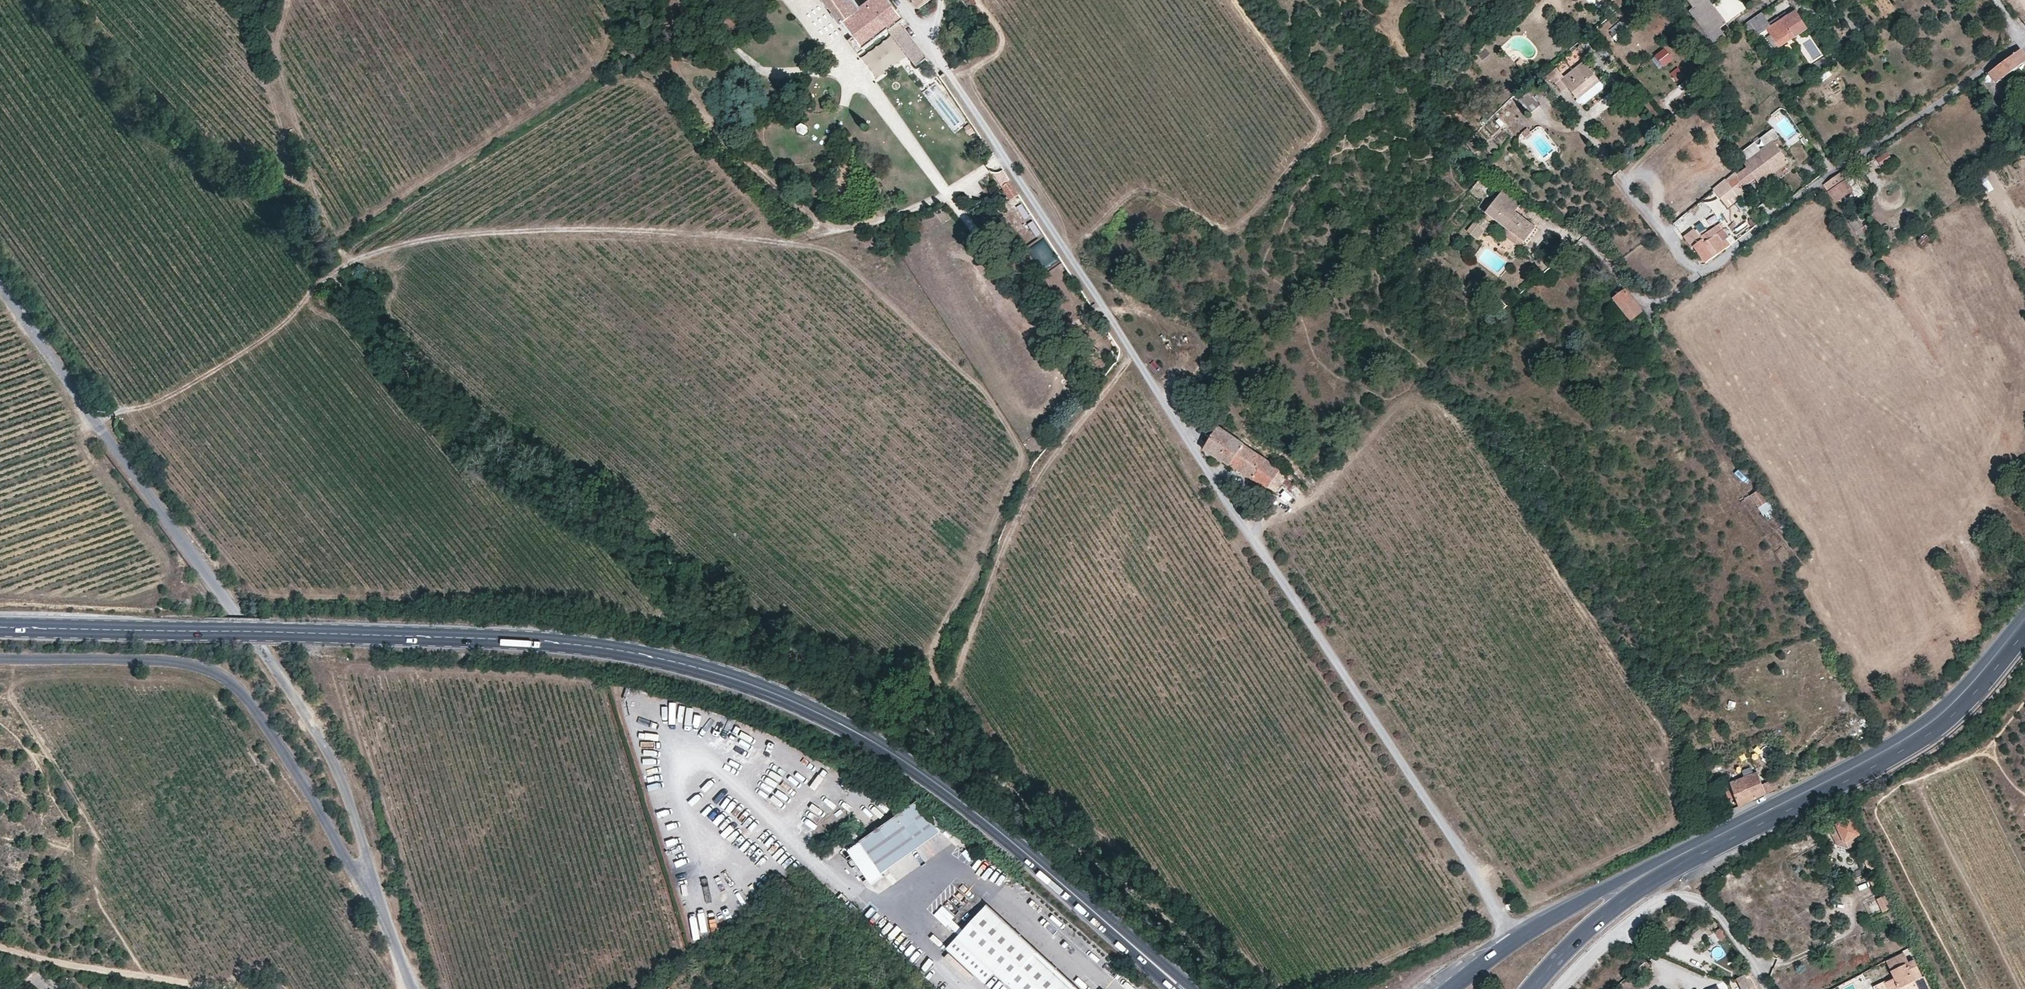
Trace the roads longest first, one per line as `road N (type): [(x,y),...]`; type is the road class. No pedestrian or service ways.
road 1 (trunk): [(1276,988),(1216,909),(856,677),(558,595),(0,585)]
road 2 (primary): [(0,628),(534,640),(710,670),(788,697),(949,792),(1183,988)]
road 3 (trunk): [(0,677),(583,663),(810,733),(1164,960),(1192,988)]
road 4 (track): [(1515,942),(1011,163)]
road 5 (track): [(96,425),(239,355),(341,266),(394,244),(607,229),(797,241)]
road 6 (unclassified): [(372,883),(354,792),(328,740),(0,289)]
road 7 (track): [(802,0),(972,227),(974,260),(1001,316),(1056,334),(1103,305)]
road 8 (unclassified): [(0,658),(195,662),(232,686),(372,883)]
road 9 (primary): [(2024,623),(1929,725),(1633,881)]
road 10 (track): [(797,241),(932,202),(1011,163)]
road 11 (track): [(0,949),(213,988)]
road 12 (primary): [(1633,881),(1598,890),(1453,988)]
road 13 (unclassified): [(1563,988),(1643,908),(1683,896),(1717,912)]
road 14 (primary): [(1535,988),(1633,881)]
road 15 (track): [(1614,171),(1699,278)]

